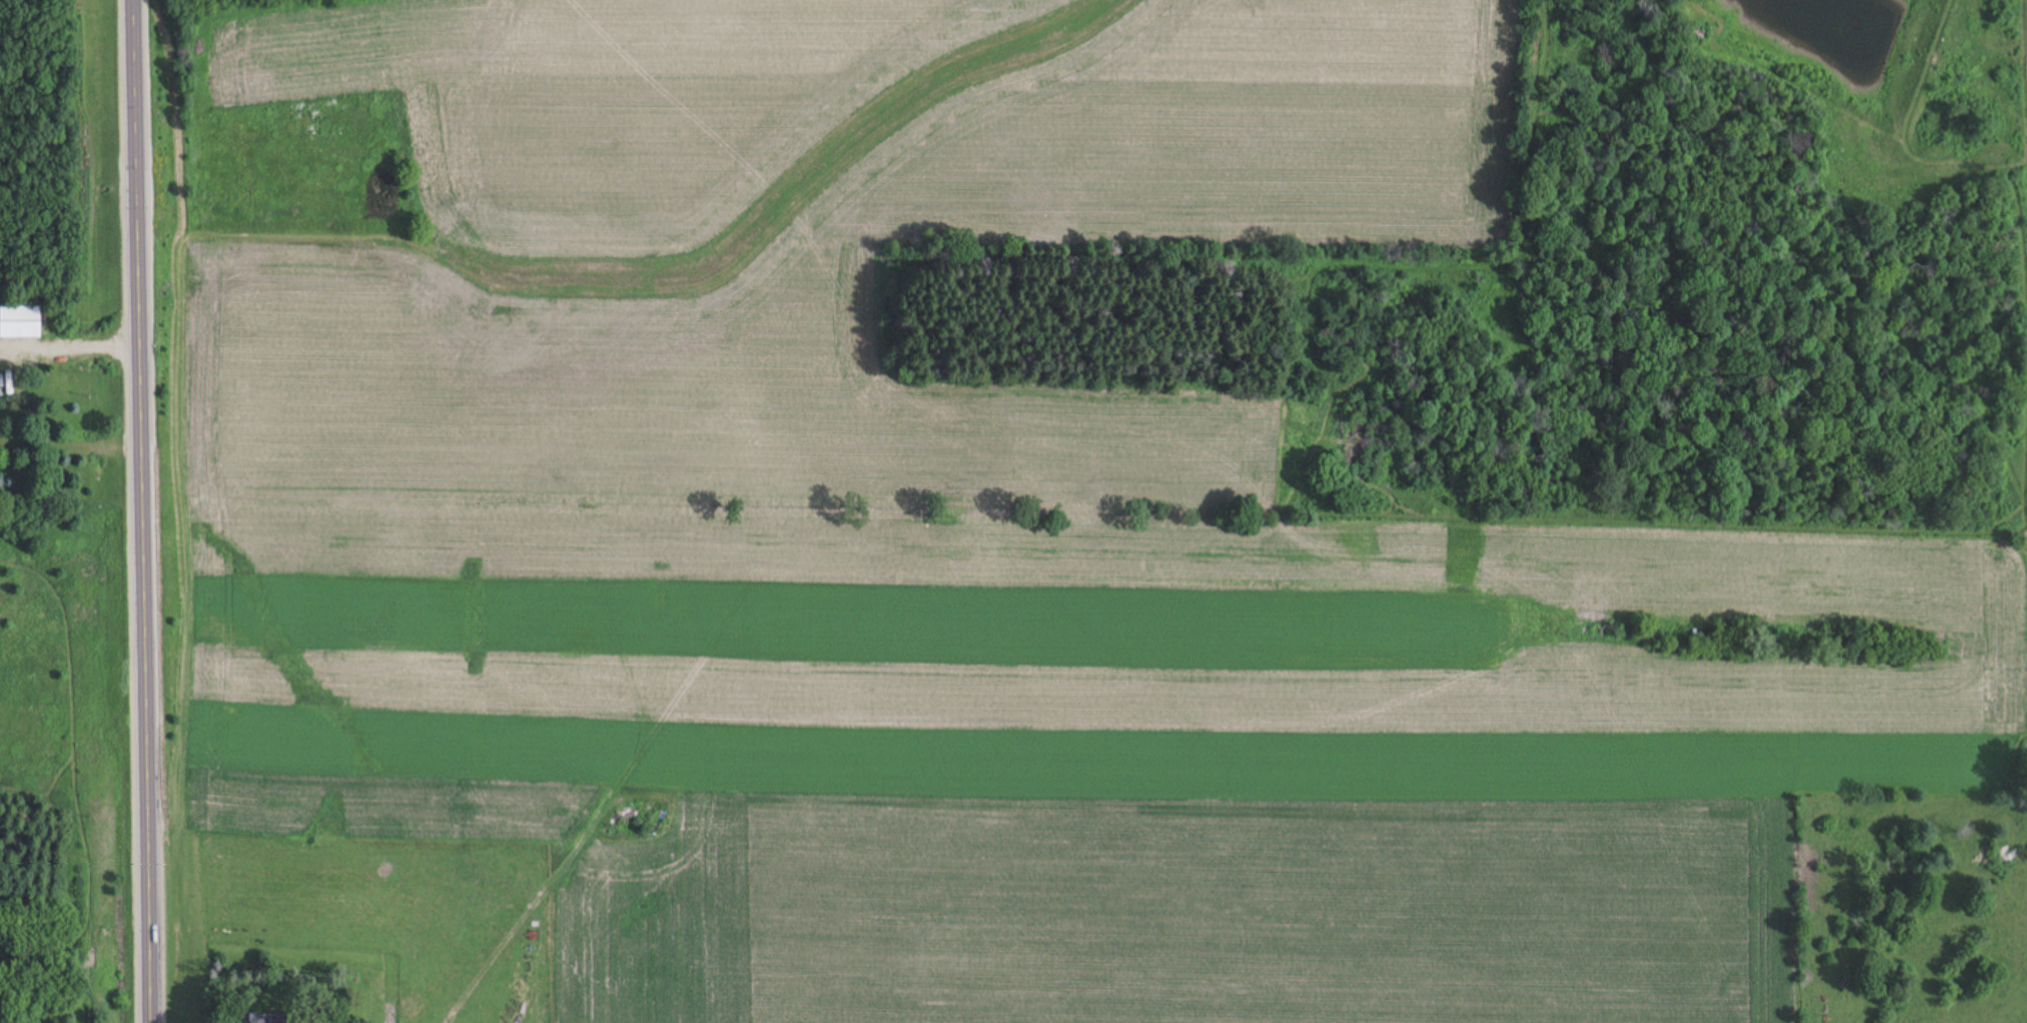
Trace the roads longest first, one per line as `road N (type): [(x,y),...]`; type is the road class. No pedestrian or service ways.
road 1 (trunk): [(151,1022),(134,0)]

